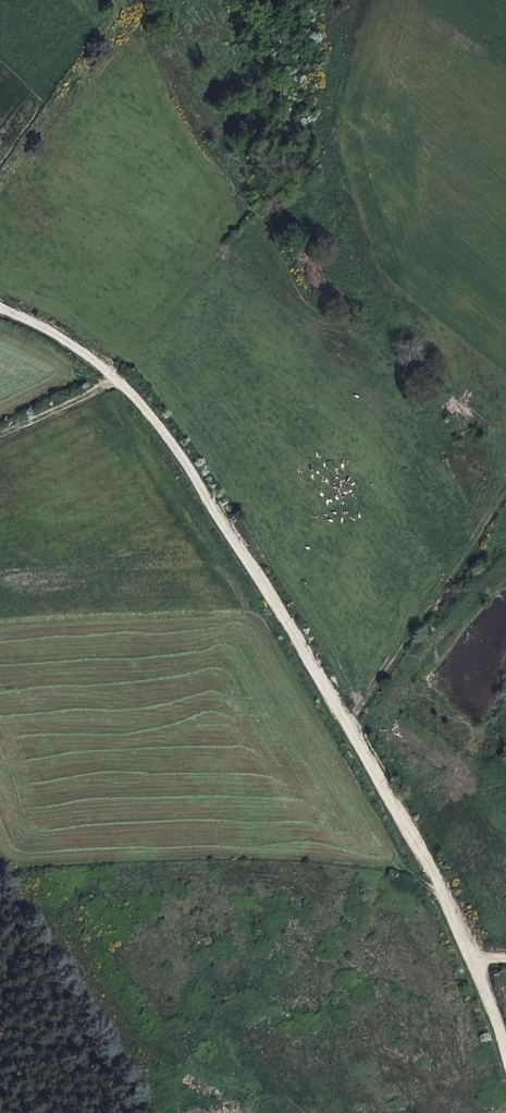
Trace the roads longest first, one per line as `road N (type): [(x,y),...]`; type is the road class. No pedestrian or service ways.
road 1 (track): [(0,305),(101,359),(145,398),(191,459),(424,845),(505,1024)]

